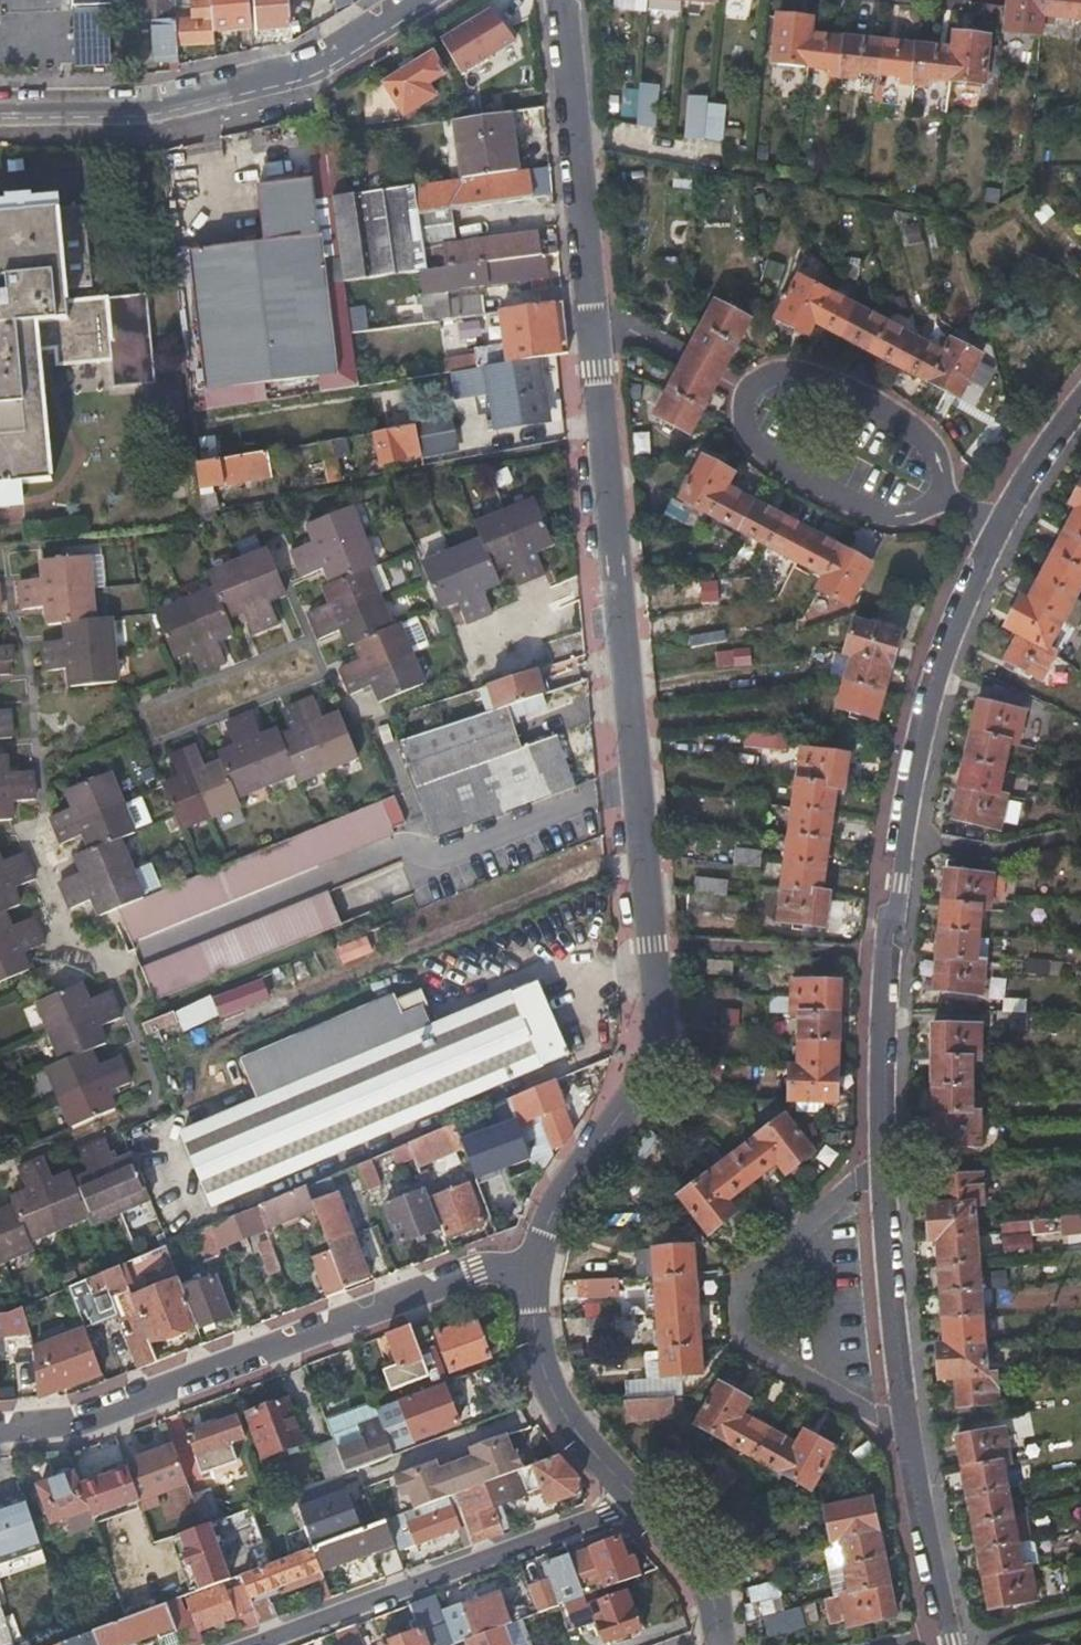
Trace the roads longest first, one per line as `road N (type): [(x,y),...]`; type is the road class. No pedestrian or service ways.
road 1 (residential): [(563,0),(640,789)]
road 2 (residential): [(991,528),(949,612),(917,751),(896,882),(878,1165)]
road 3 (residential): [(535,1259),(61,1432),(0,1438)]
road 4 (residential): [(640,789),(656,1059),(557,1203),(535,1259)]
road 5 (residential): [(424,0),(278,80),(169,110),(0,114)]
road 6 (residential): [(878,1165),(745,1274),(739,1335),(753,1353),(904,1432)]
road 7 (residential): [(635,1507),(257,1644)]
road 8 (residential): [(535,1259),(544,1380),(571,1428),(635,1507)]
road 9 (residential): [(935,497),(939,474),(930,451),(900,424),(830,386),(782,372),(757,386),(745,412)]
road 10 (residential): [(878,1165),(904,1432)]
road 11 (residential): [(745,412),(745,428),(761,450),(844,502),(898,516),(935,497)]
road 12 (residential): [(904,1432),(948,1644)]
road 13 (residential): [(635,1507),(689,1557),(719,1644)]
road 14 (residential): [(1080,399),(991,528)]

